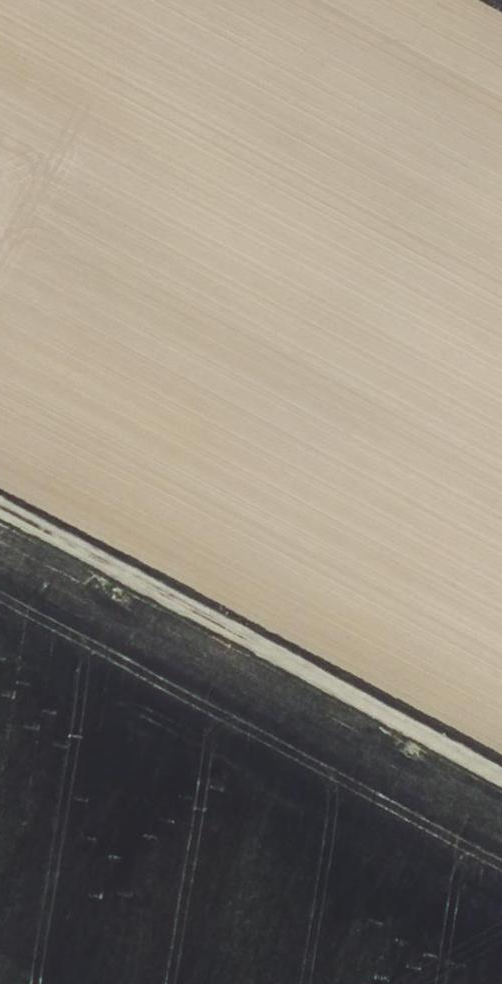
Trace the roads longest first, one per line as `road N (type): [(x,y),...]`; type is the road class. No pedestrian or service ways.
road 1 (track): [(501,770),(0,503)]

